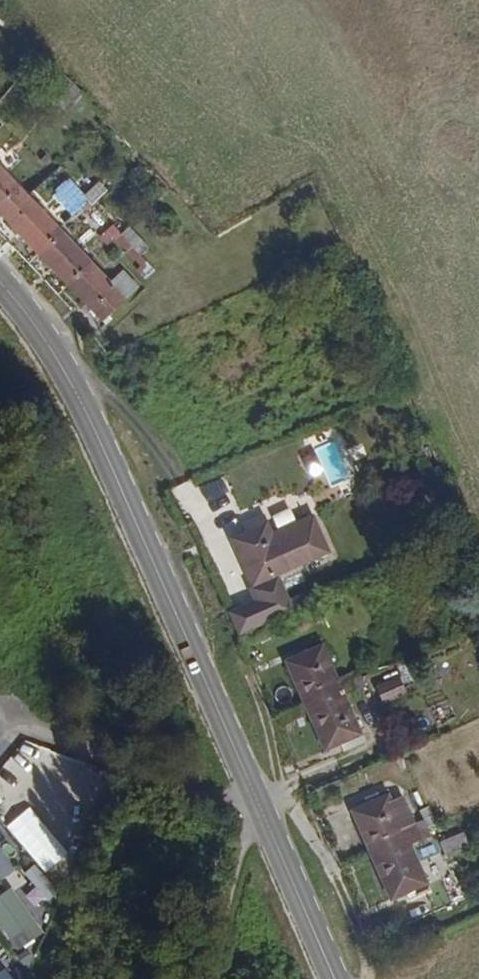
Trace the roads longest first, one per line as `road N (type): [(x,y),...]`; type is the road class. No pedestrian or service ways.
road 1 (secondary): [(335,978),(91,424),(46,338),(0,279)]

